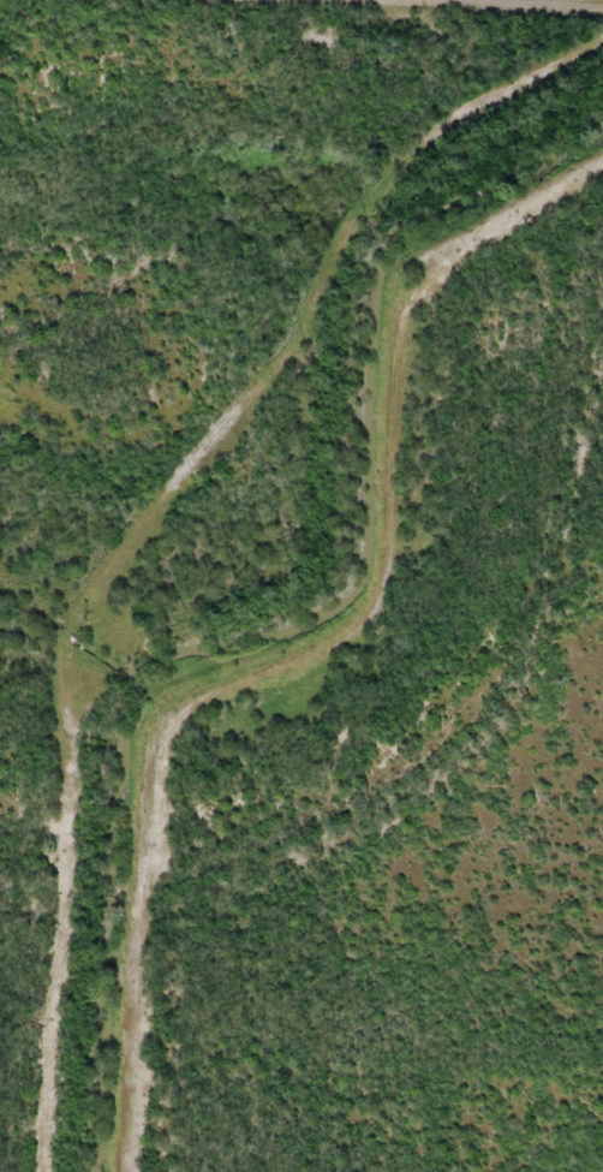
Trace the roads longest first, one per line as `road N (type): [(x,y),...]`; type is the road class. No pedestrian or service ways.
road 1 (residential): [(36,1171),(74,630),(103,572),(280,526),(354,263),(388,201),(484,97),(513,46)]
road 2 (residential): [(217,1171),(228,1053),(274,990),(473,835),(519,744),(581,218),(602,182)]
road 3 (residential): [(602,26),(513,46),(484,23),(0,30)]

